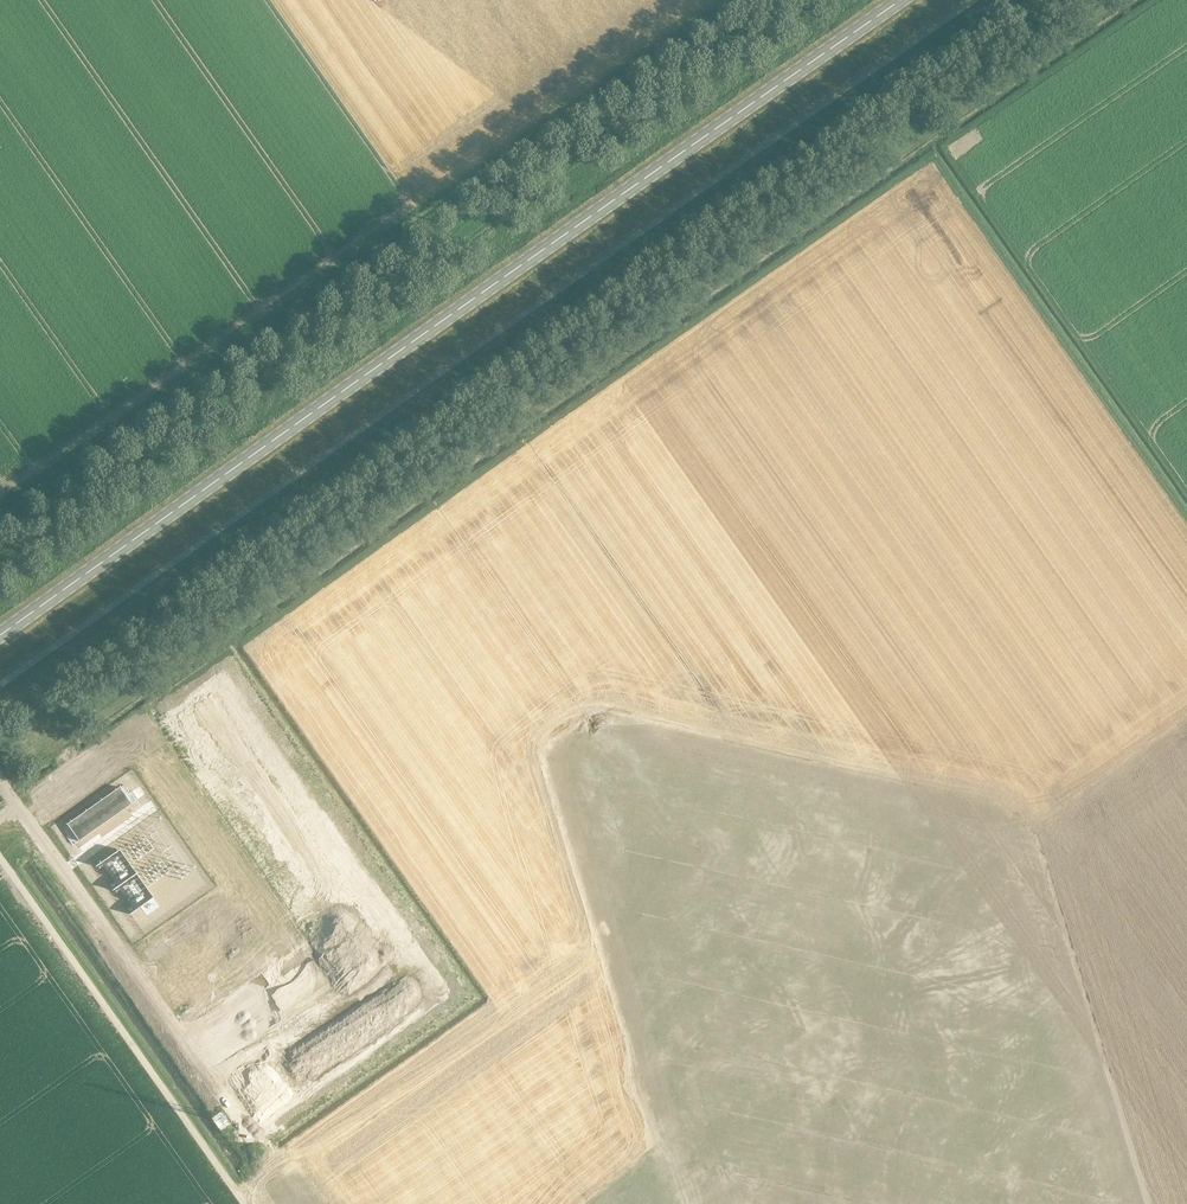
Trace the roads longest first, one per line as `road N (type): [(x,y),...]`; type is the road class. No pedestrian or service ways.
road 1 (secondary): [(0,635),(902,0)]

